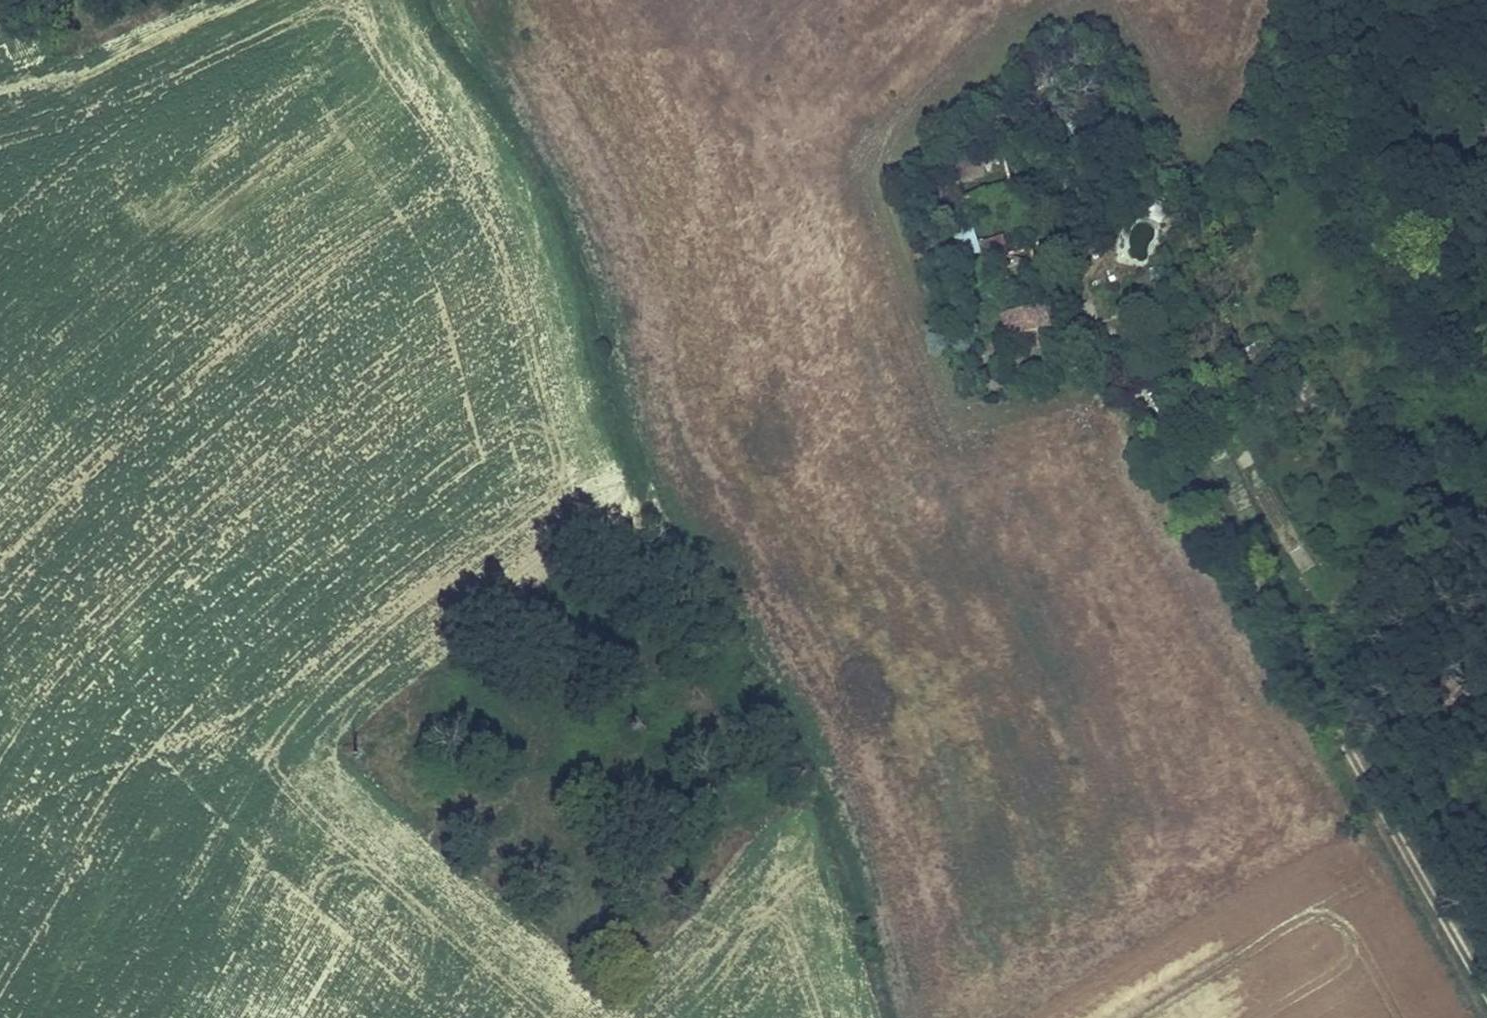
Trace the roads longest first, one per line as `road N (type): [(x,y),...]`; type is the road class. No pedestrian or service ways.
road 1 (track): [(1486,992),(1138,379)]

